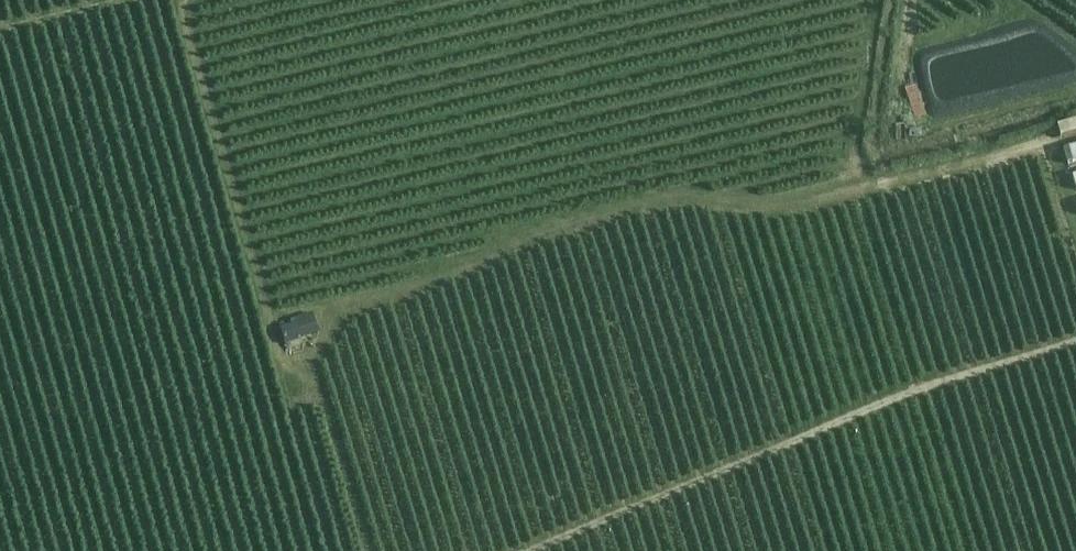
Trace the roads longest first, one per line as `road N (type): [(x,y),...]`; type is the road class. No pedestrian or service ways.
road 1 (track): [(189,0),(186,17),(272,332),(313,396),(363,550)]
road 2 (track): [(1075,339),(956,376),(536,550)]

